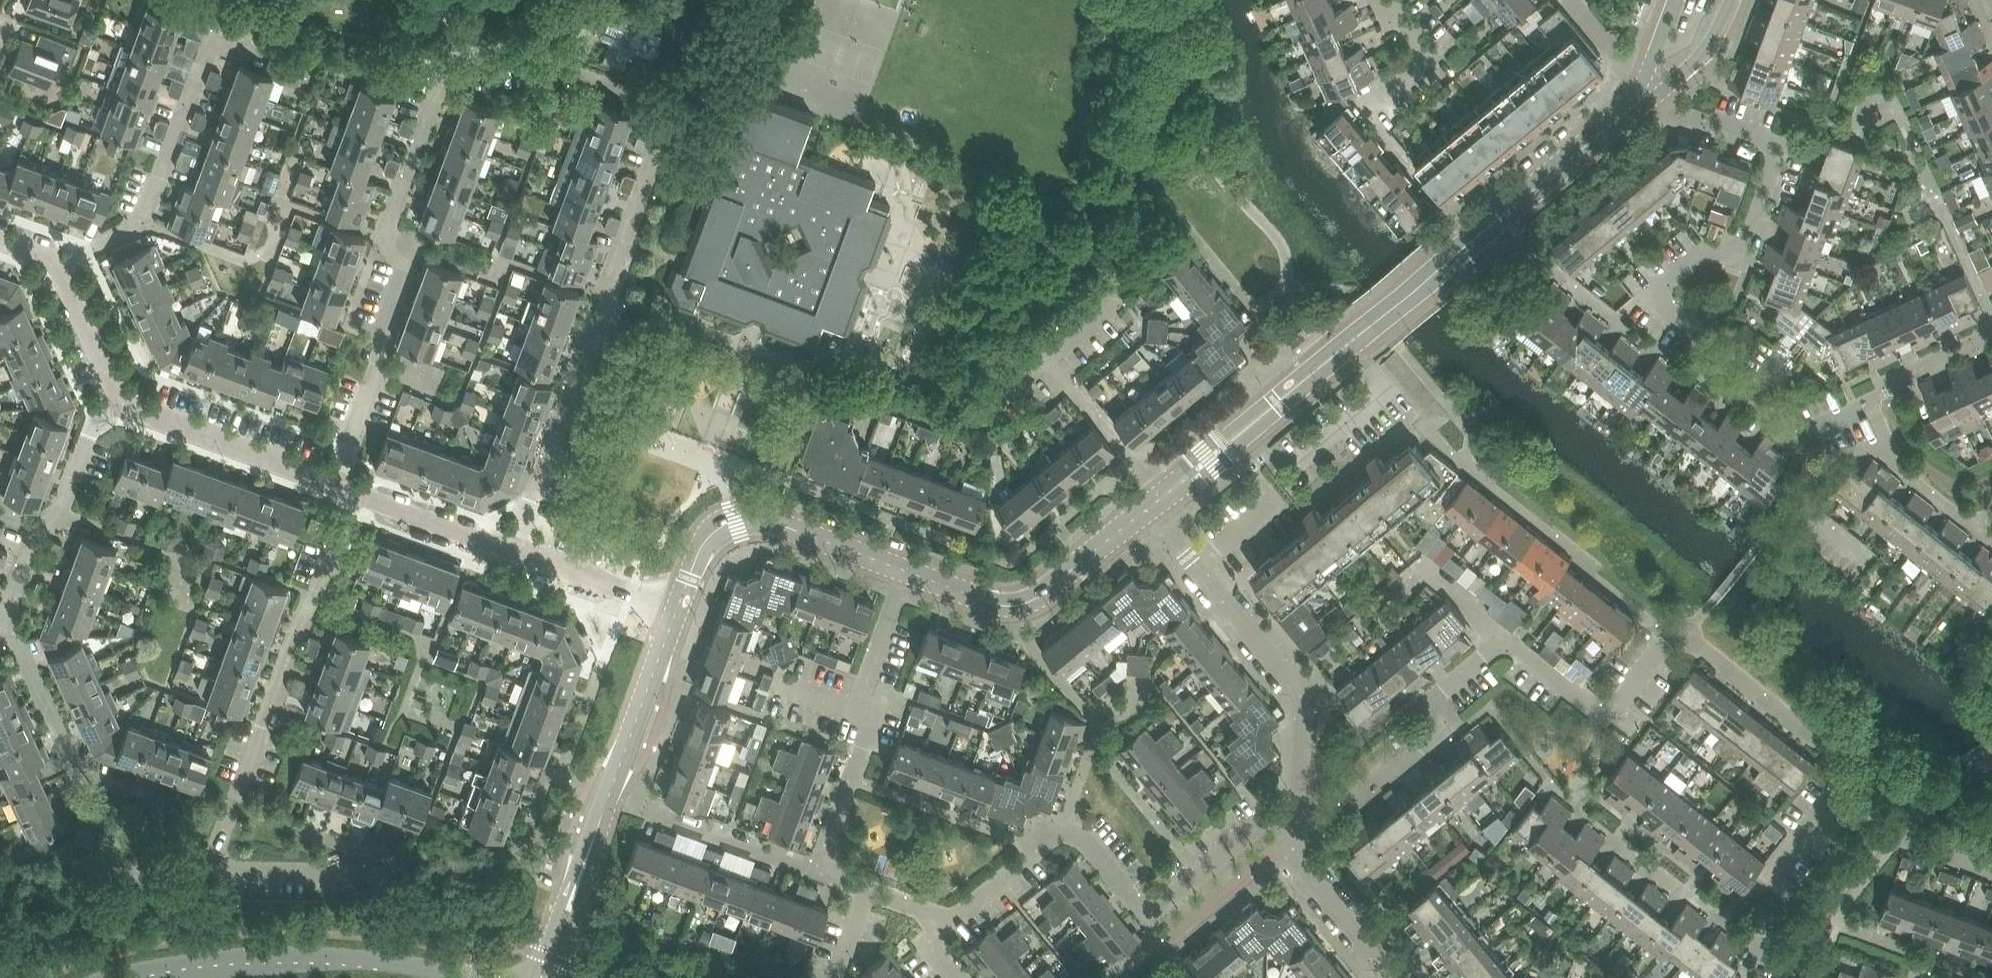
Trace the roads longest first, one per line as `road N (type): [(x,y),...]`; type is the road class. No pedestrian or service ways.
road 1 (residential): [(337,483),(381,370),(375,344),(407,261),(389,234),(445,72),(534,70),(677,109)]
road 2 (tertiary): [(1145,512),(1626,112)]
road 3 (residential): [(514,551),(677,109)]
road 4 (residential): [(952,926),(818,870),(902,571)]
road 5 (residential): [(952,926),(1044,852),(1069,843),(1091,847),(1153,914),(1259,831),(1301,820)]
road 6 (tertiary): [(546,977),(676,608)]
road 7 (residential): [(1301,820),(1296,684),(1145,512)]
road 8 (residential): [(1647,297),(1692,253),(1742,258),(1779,146),(1656,97)]
road 9 (residential): [(233,808),(354,489)]
road 10 (tertiary): [(467,977),(340,961),(254,961),(145,977)]
road 11 (residential): [(59,257),(149,219),(218,19)]
road 12 (residential): [(1785,977),(1809,925),(1882,832),(1991,755)]
road 13 (residential): [(1301,820),(1327,816),(1443,720),(1440,695),(1502,638)]
road 14 (tertiary): [(676,608),(704,542),(740,521),(775,523),(902,571)]
road 15 (tertiary): [(902,571),(983,603),(1024,605),(1145,512)]
road 16 (residential): [(337,483),(107,390)]
road 17 (residential): [(1502,638),(1610,719),(1678,636)]
road 18 (residential): [(103,843),(4,629)]
road 19 (residential): [(1647,297),(1701,346),(1744,409),(1803,440)]
road 20 (residential): [(1803,440),(1991,334)]
road 21 (residential): [(1383,977),(1300,868),(1301,820)]
road 22 (residential): [(676,608),(514,551)]
road 23 (residential): [(514,551),(354,489)]
road 24 (residential): [(1803,440),(1810,515),(1875,566)]
road 25 (residential): [(50,528),(107,390)]
road 26 (residential): [(107,390),(59,257)]
road 27 (tertiary): [(1656,97),(1712,44),(1732,0)]

